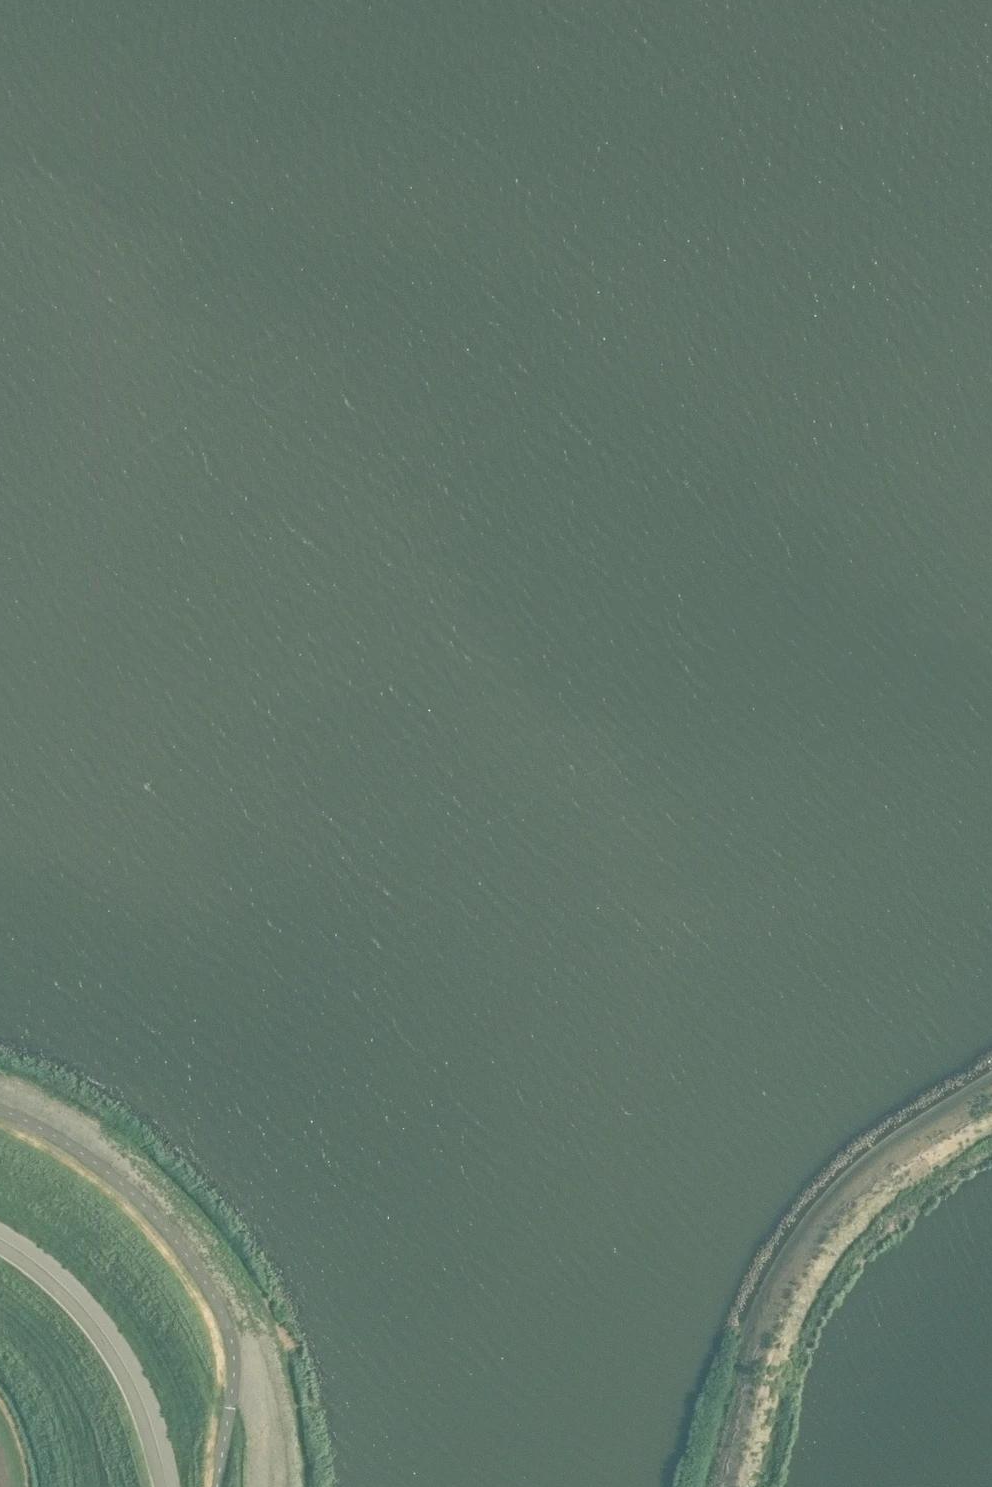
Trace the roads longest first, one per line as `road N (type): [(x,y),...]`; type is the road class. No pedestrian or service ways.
road 1 (tertiary): [(165,1486),(153,1425),(122,1345),(66,1278),(0,1238)]

